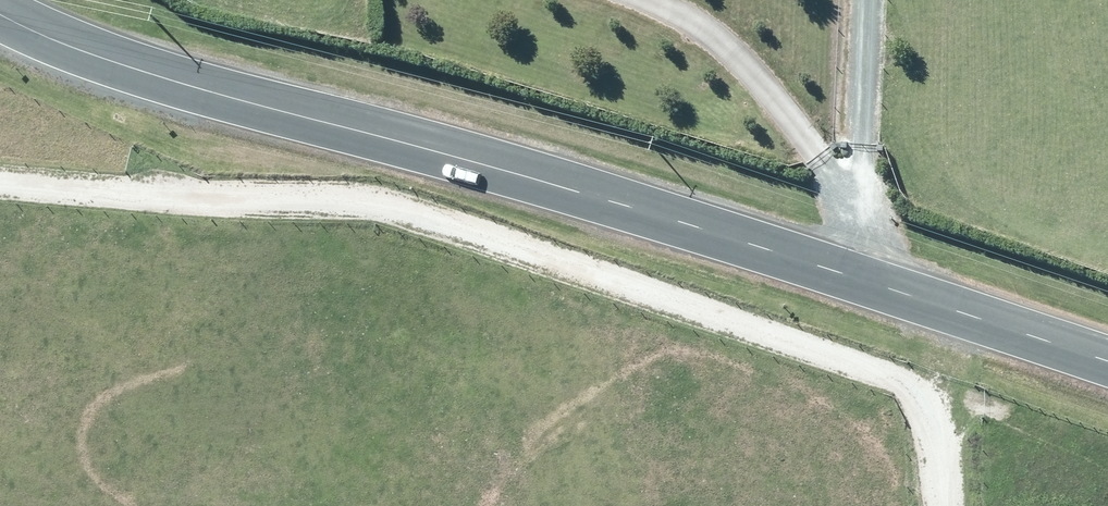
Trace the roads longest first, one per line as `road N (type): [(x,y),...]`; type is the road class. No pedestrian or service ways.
road 1 (tertiary): [(1107,362),(572,191),(215,96),(0,14)]
road 2 (track): [(0,176),(341,197),(690,302),(870,369),(915,396),(937,429),(951,505)]

